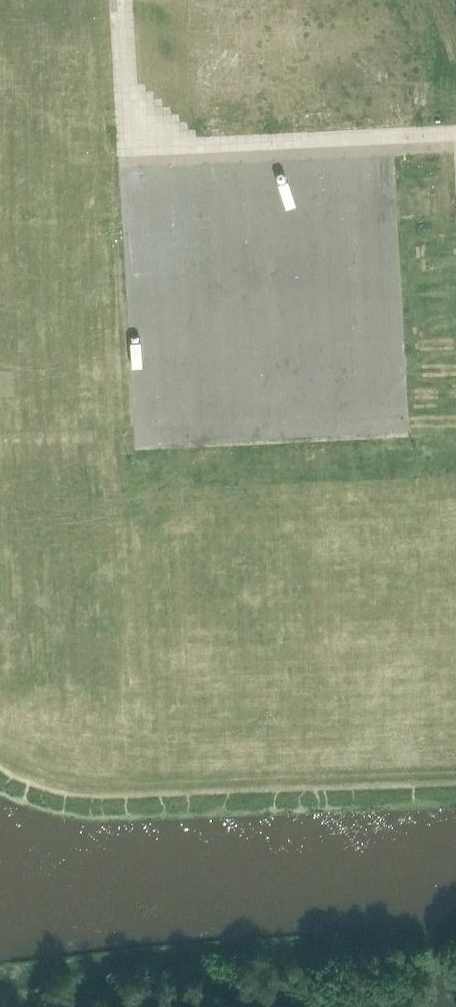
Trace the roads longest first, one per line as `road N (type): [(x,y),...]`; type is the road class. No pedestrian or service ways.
road 1 (track): [(455,134),(126,149),(118,0)]

